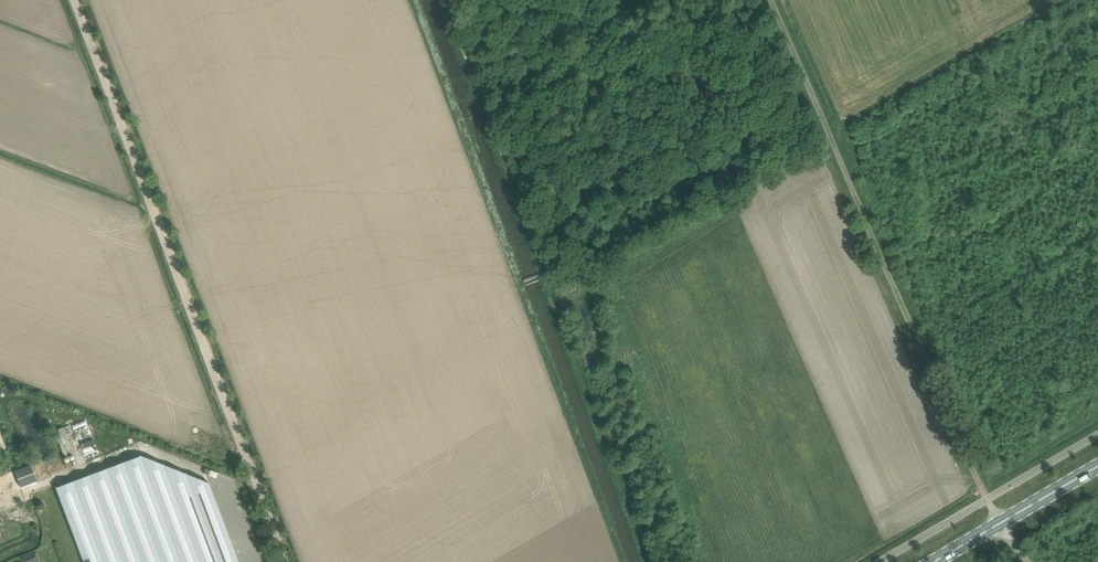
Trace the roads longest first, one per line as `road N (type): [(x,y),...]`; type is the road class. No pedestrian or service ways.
road 1 (unclassified): [(285,561),(75,0)]
road 2 (track): [(987,498),(771,0)]
road 3 (primary): [(933,561),(1097,465)]

